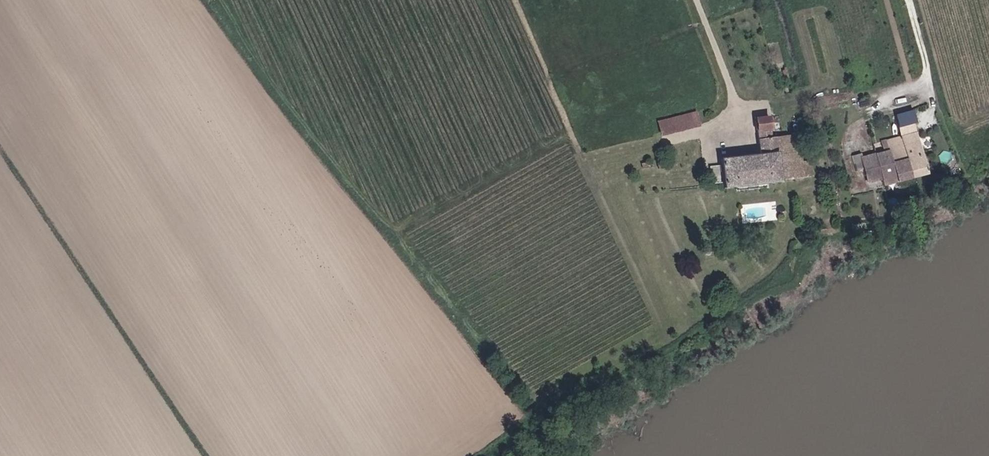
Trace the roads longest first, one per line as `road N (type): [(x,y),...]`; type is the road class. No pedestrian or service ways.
road 1 (track): [(742,124),(694,0)]

